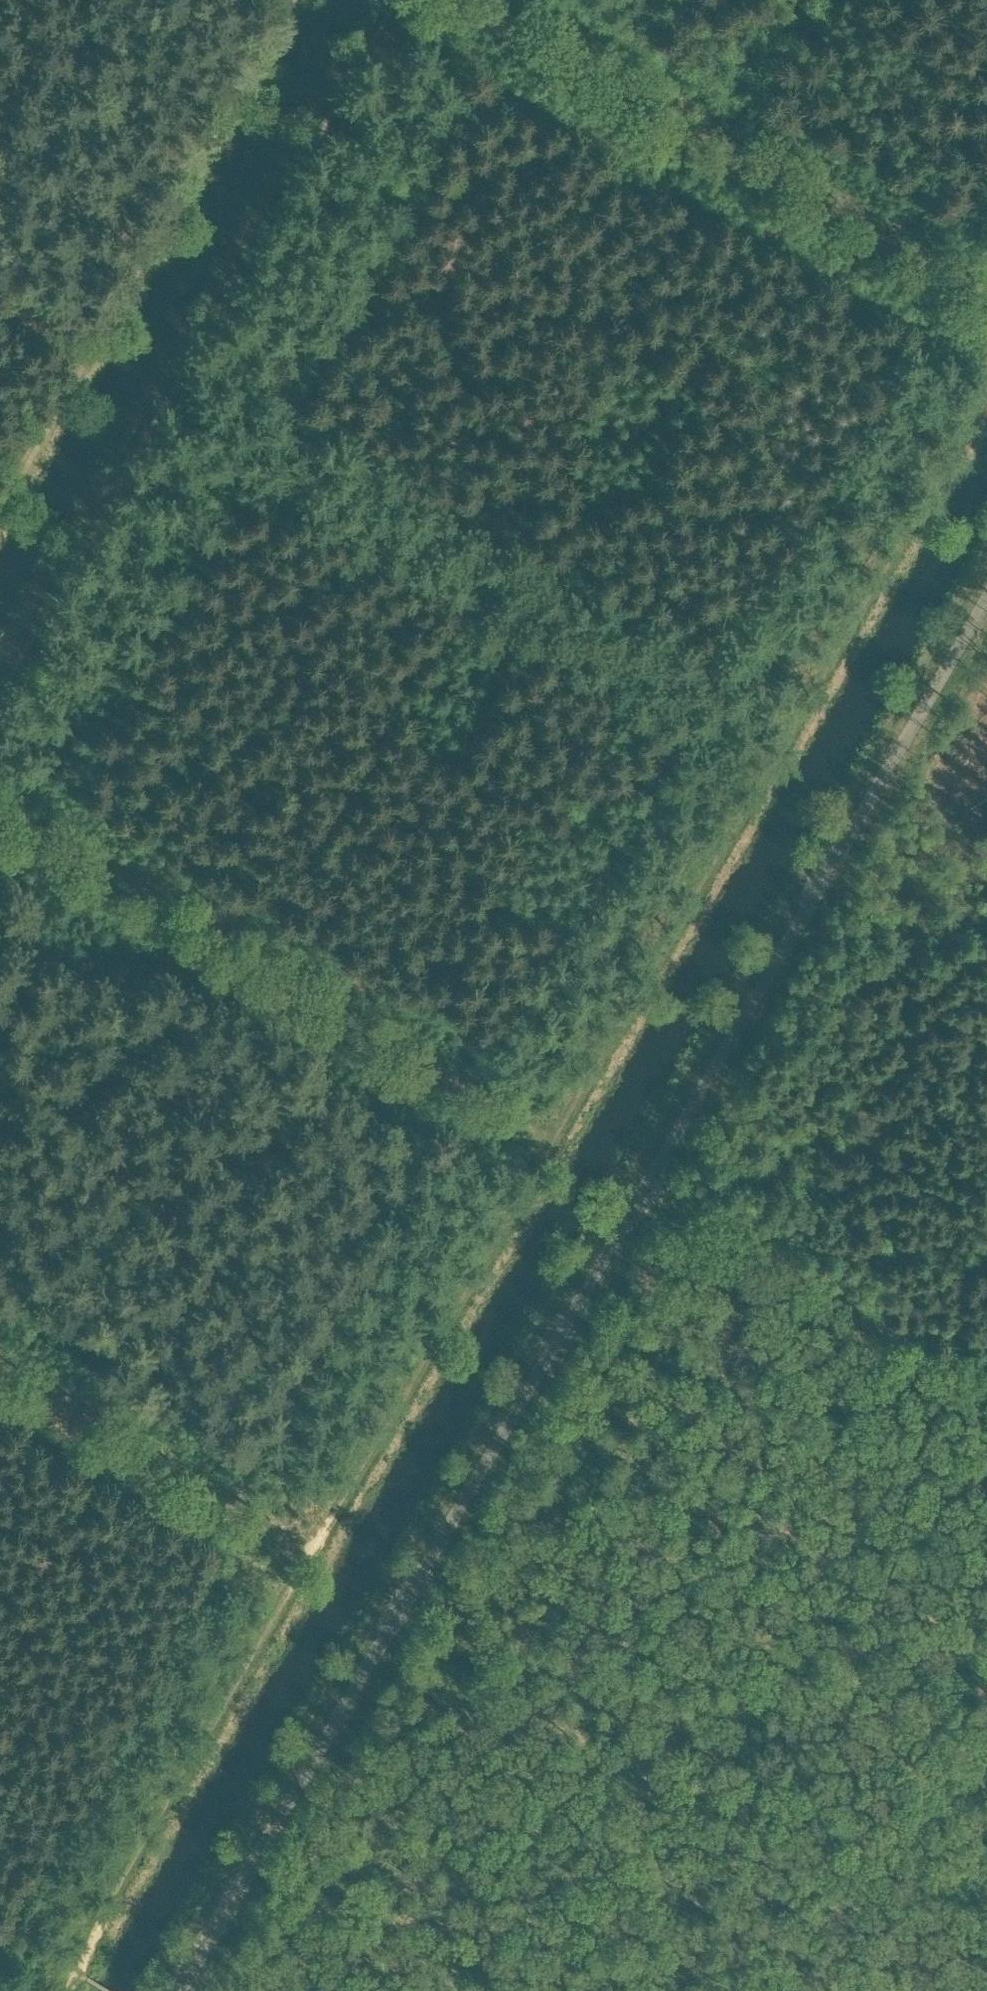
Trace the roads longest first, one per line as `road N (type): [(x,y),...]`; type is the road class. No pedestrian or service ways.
road 1 (unclassified): [(986,592),(180,1990)]
road 2 (track): [(986,409),(322,1547)]
road 3 (track): [(0,671),(394,0)]
road 4 (track): [(322,1547),(84,1977)]

